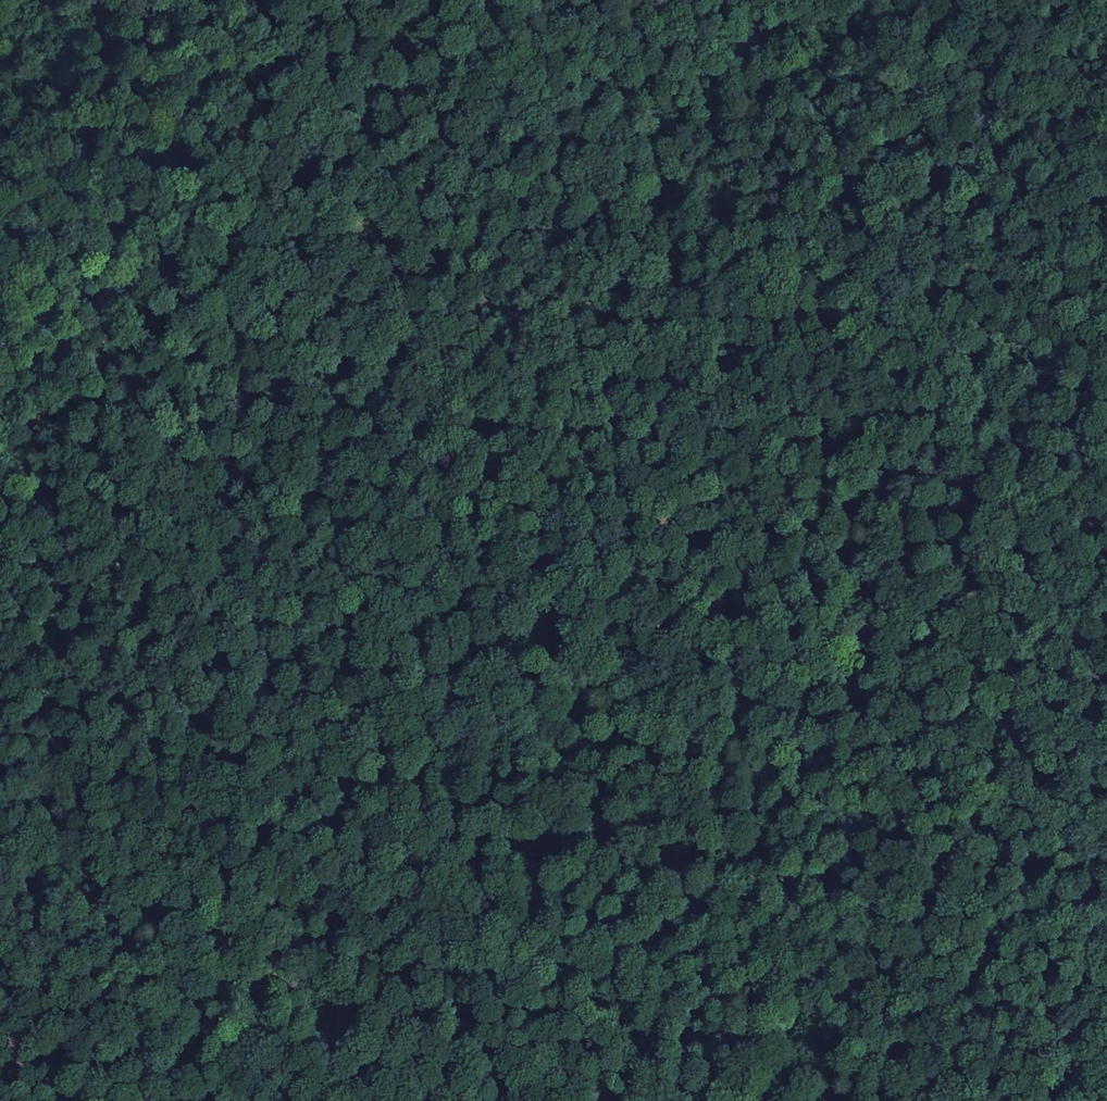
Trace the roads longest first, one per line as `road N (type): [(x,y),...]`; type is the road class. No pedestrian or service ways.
road 1 (track): [(270,192),(552,13)]
road 2 (track): [(0,354),(270,192)]

